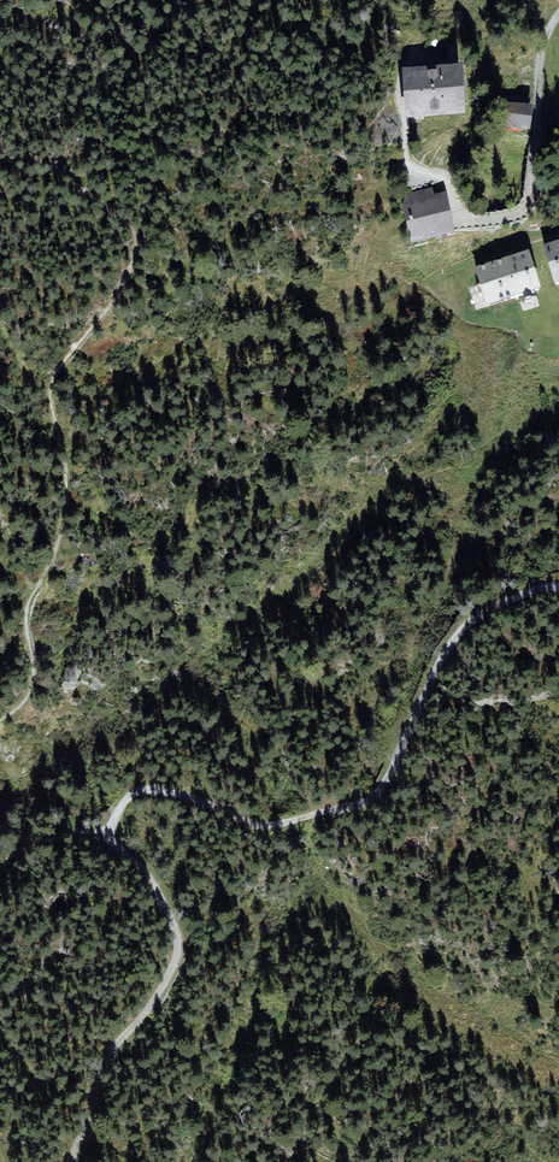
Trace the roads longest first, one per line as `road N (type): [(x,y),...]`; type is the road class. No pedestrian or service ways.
road 1 (track): [(558,587),(495,606),(452,642),(388,780),(356,806),(264,825),(146,789),(130,797),(107,834)]
road 2 (residential): [(558,20),(546,45),(530,194),(517,216),(471,221),(444,180),(410,165),(401,82)]
road 3 (track): [(71,1161),(111,1059),(160,994),(180,946),(164,900),(107,834)]

